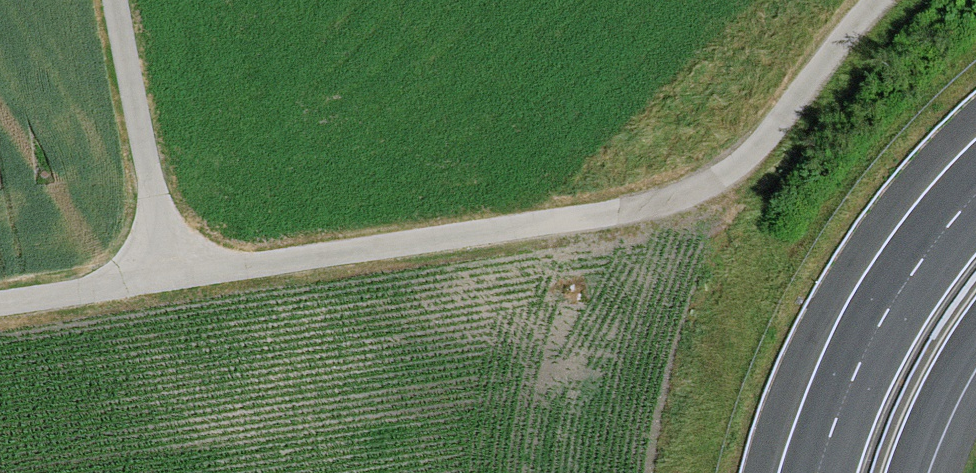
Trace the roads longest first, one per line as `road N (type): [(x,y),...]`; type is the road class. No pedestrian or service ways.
road 1 (track): [(0,301),(684,194),(770,127),(872,0)]
road 2 (motorway): [(975,194),(911,270),(873,331),(814,472)]
road 3 (track): [(117,0),(170,276)]
road 4 (motorway): [(910,472),(975,339)]

